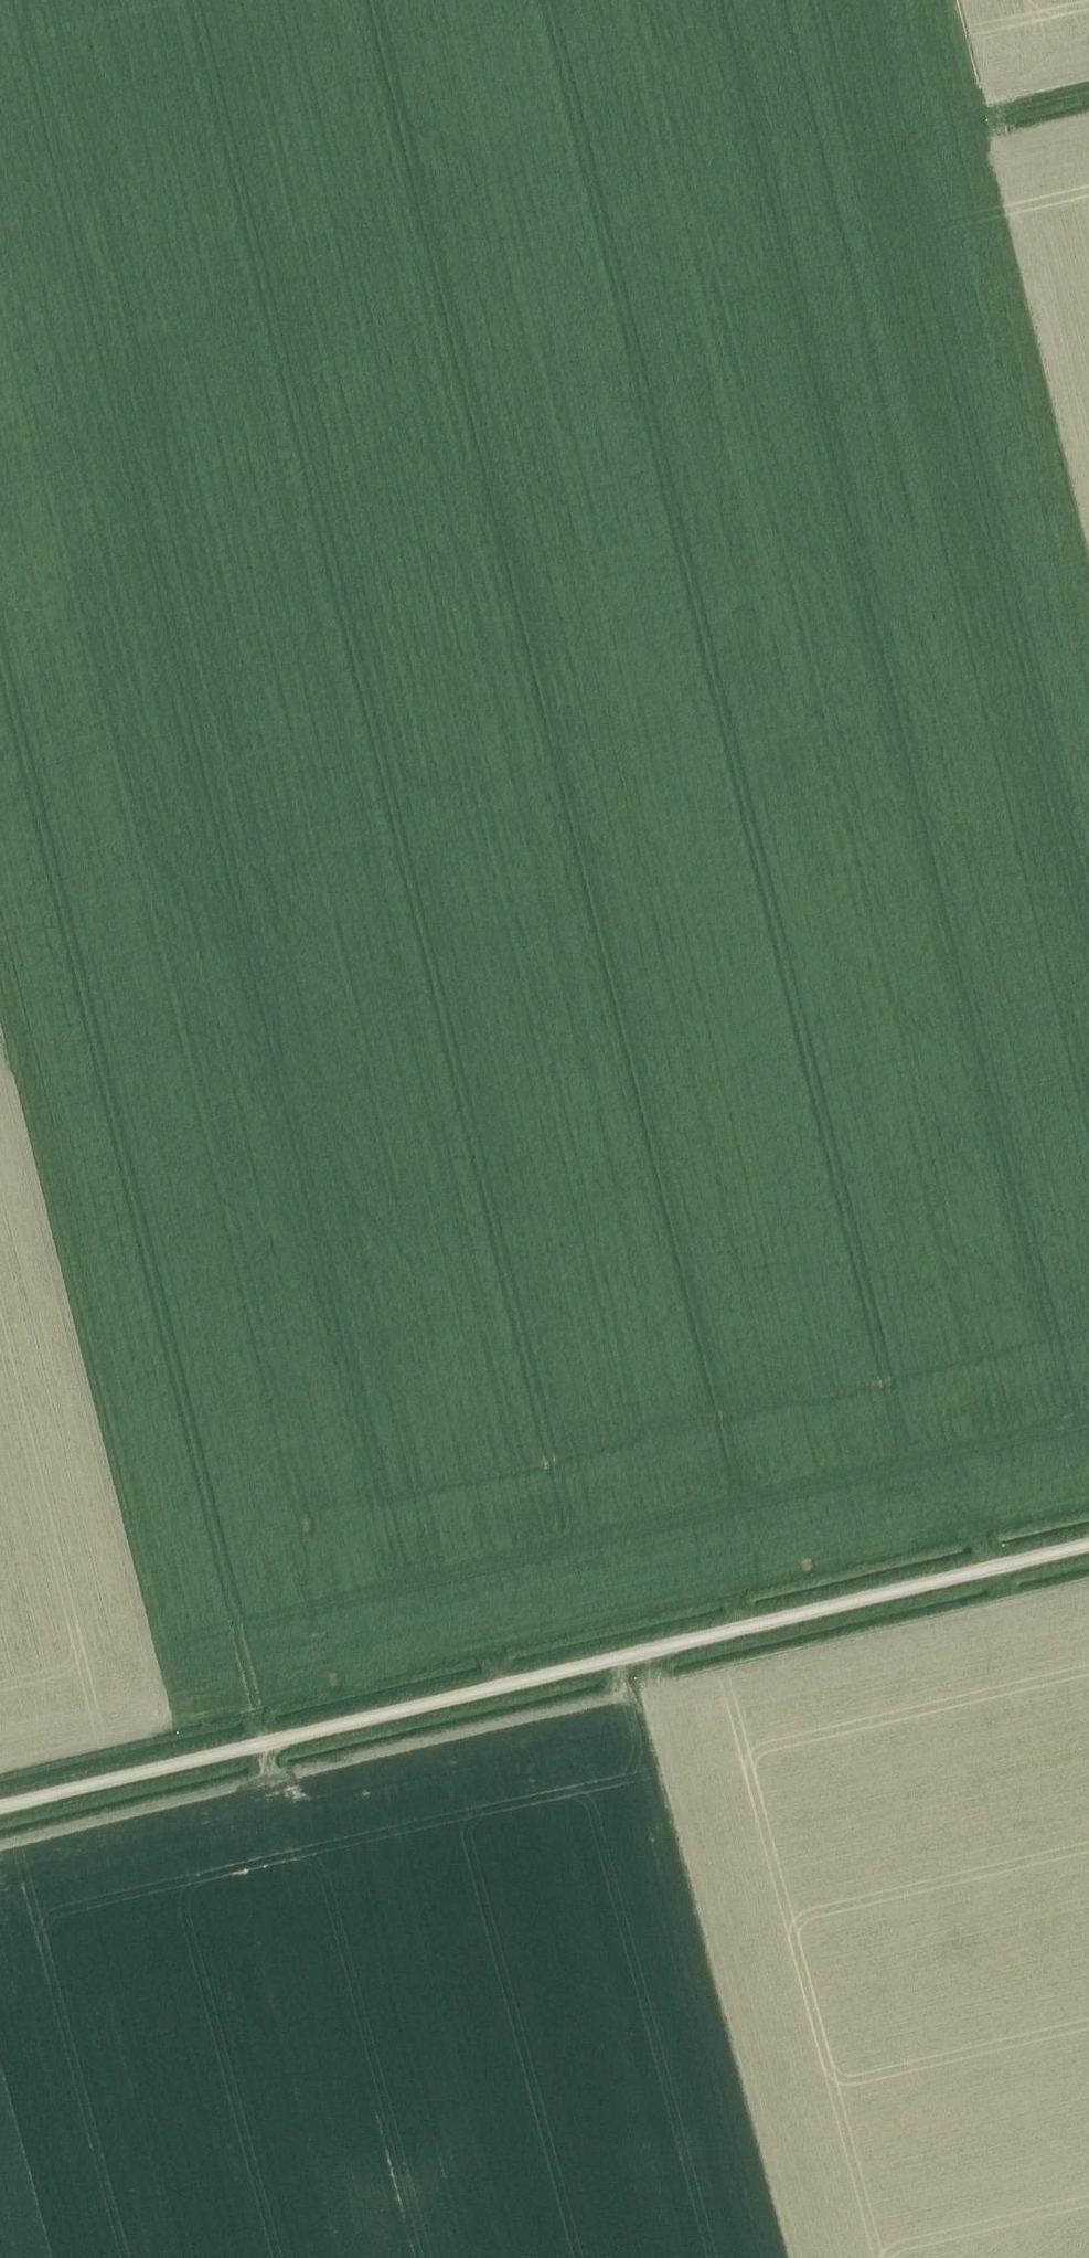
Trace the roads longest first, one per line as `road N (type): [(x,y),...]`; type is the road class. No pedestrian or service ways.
road 1 (unclassified): [(0,1804),(1088,1539)]

